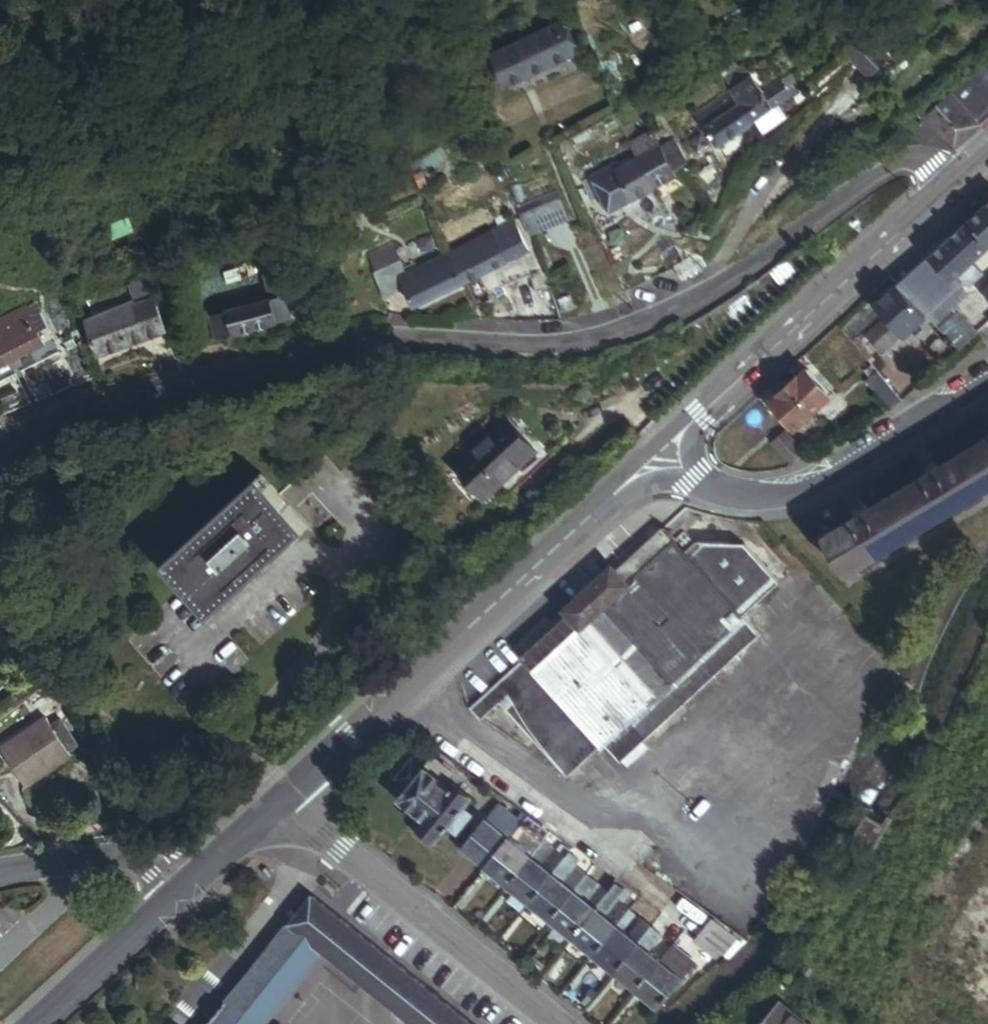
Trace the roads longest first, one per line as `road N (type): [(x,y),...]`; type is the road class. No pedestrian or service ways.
road 1 (unclassified): [(951,185),(917,157),(895,159),(707,288),(587,339),(383,336),(326,345),(125,399),(0,446)]
road 2 (secondary): [(657,456),(289,801)]
road 3 (secondary): [(951,185),(657,456)]
road 4 (secondary): [(657,456),(732,492),(799,492),(987,385)]
road 5 (secondary): [(339,844),(556,1023)]
road 6 (secondary): [(232,854),(45,1023)]
road 7 (unclassified): [(339,844),(194,1023)]
road 8 (unclassified): [(232,854),(91,862)]
road 9 (residential): [(91,862),(0,958)]

